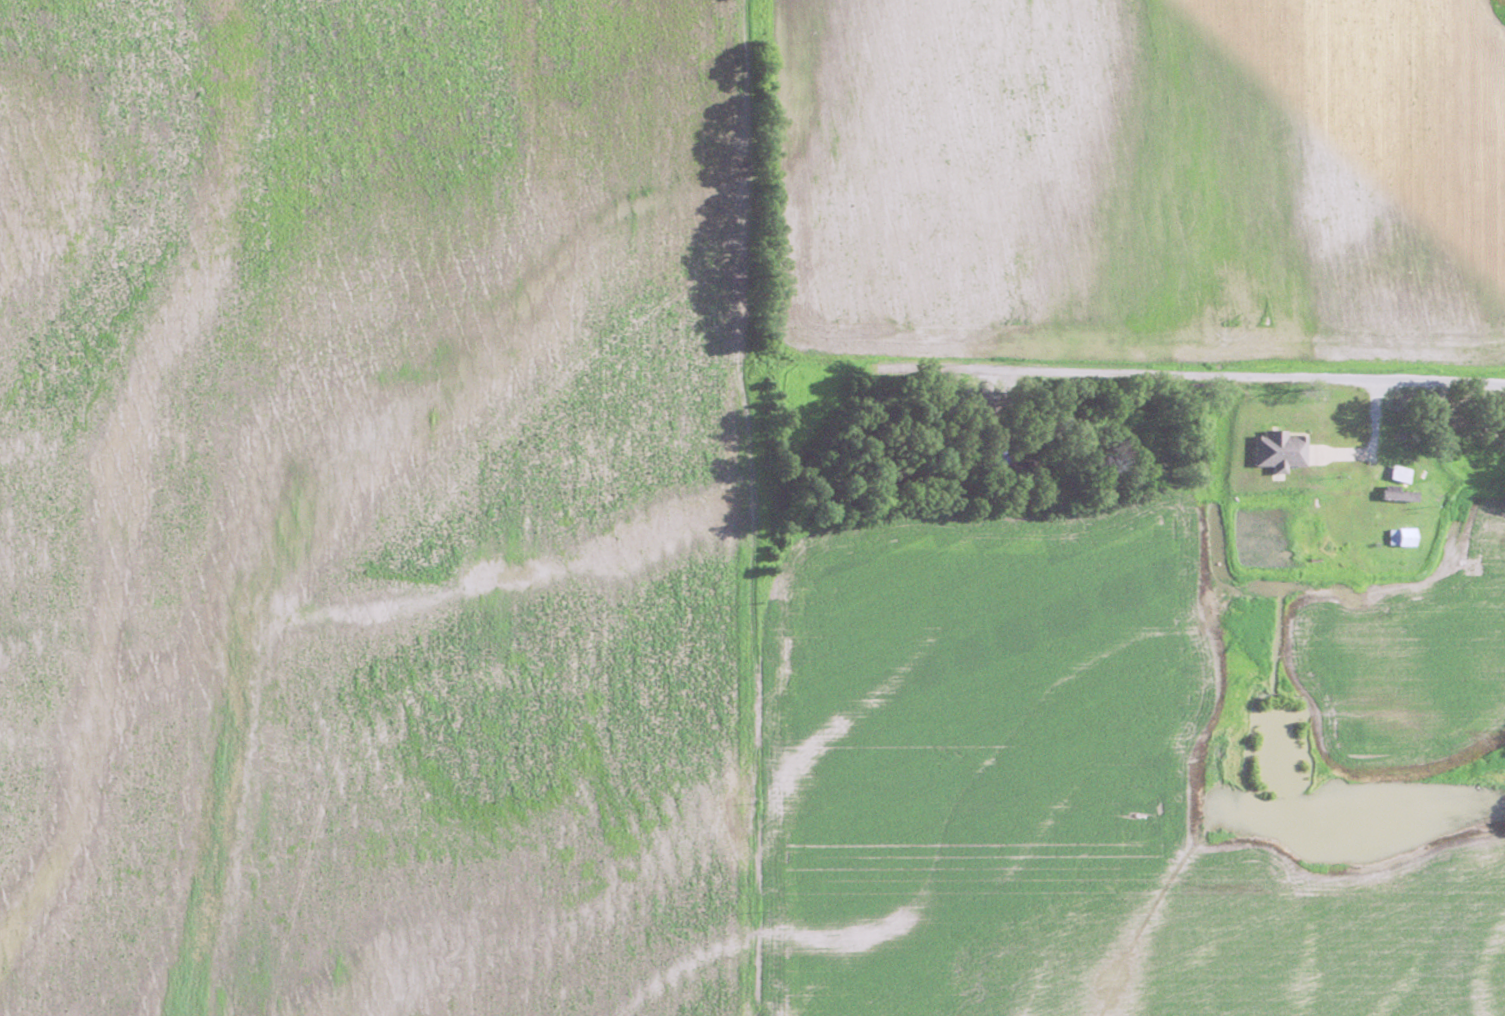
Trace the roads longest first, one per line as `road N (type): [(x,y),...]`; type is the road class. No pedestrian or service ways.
road 1 (residential): [(888,735),(898,742),(1165,612),(1282,528),(1405,401),(1468,261),(1504,132)]

